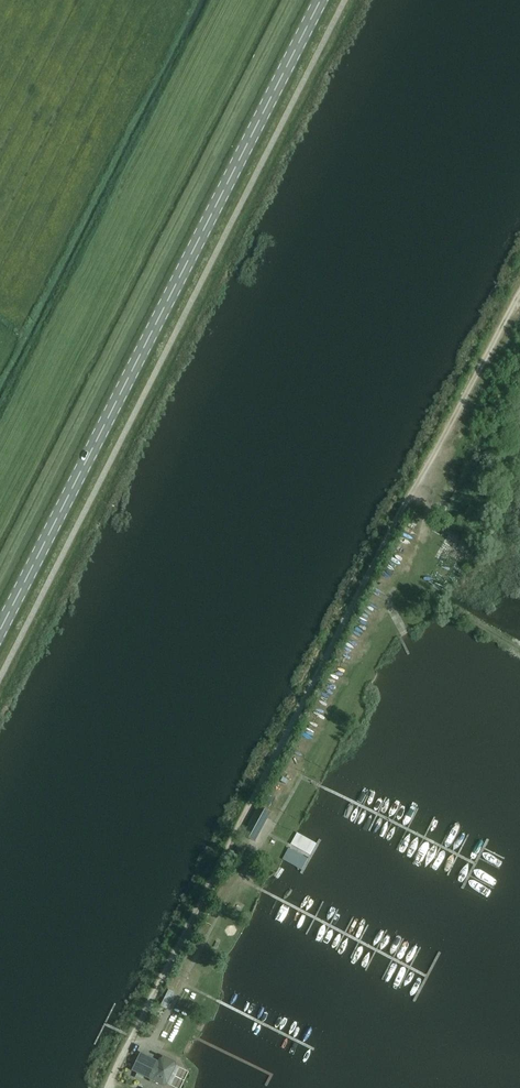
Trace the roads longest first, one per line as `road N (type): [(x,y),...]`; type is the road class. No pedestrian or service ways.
road 1 (track): [(106,1087),(403,506),(519,295)]
road 2 (primary): [(0,632),(321,0)]

